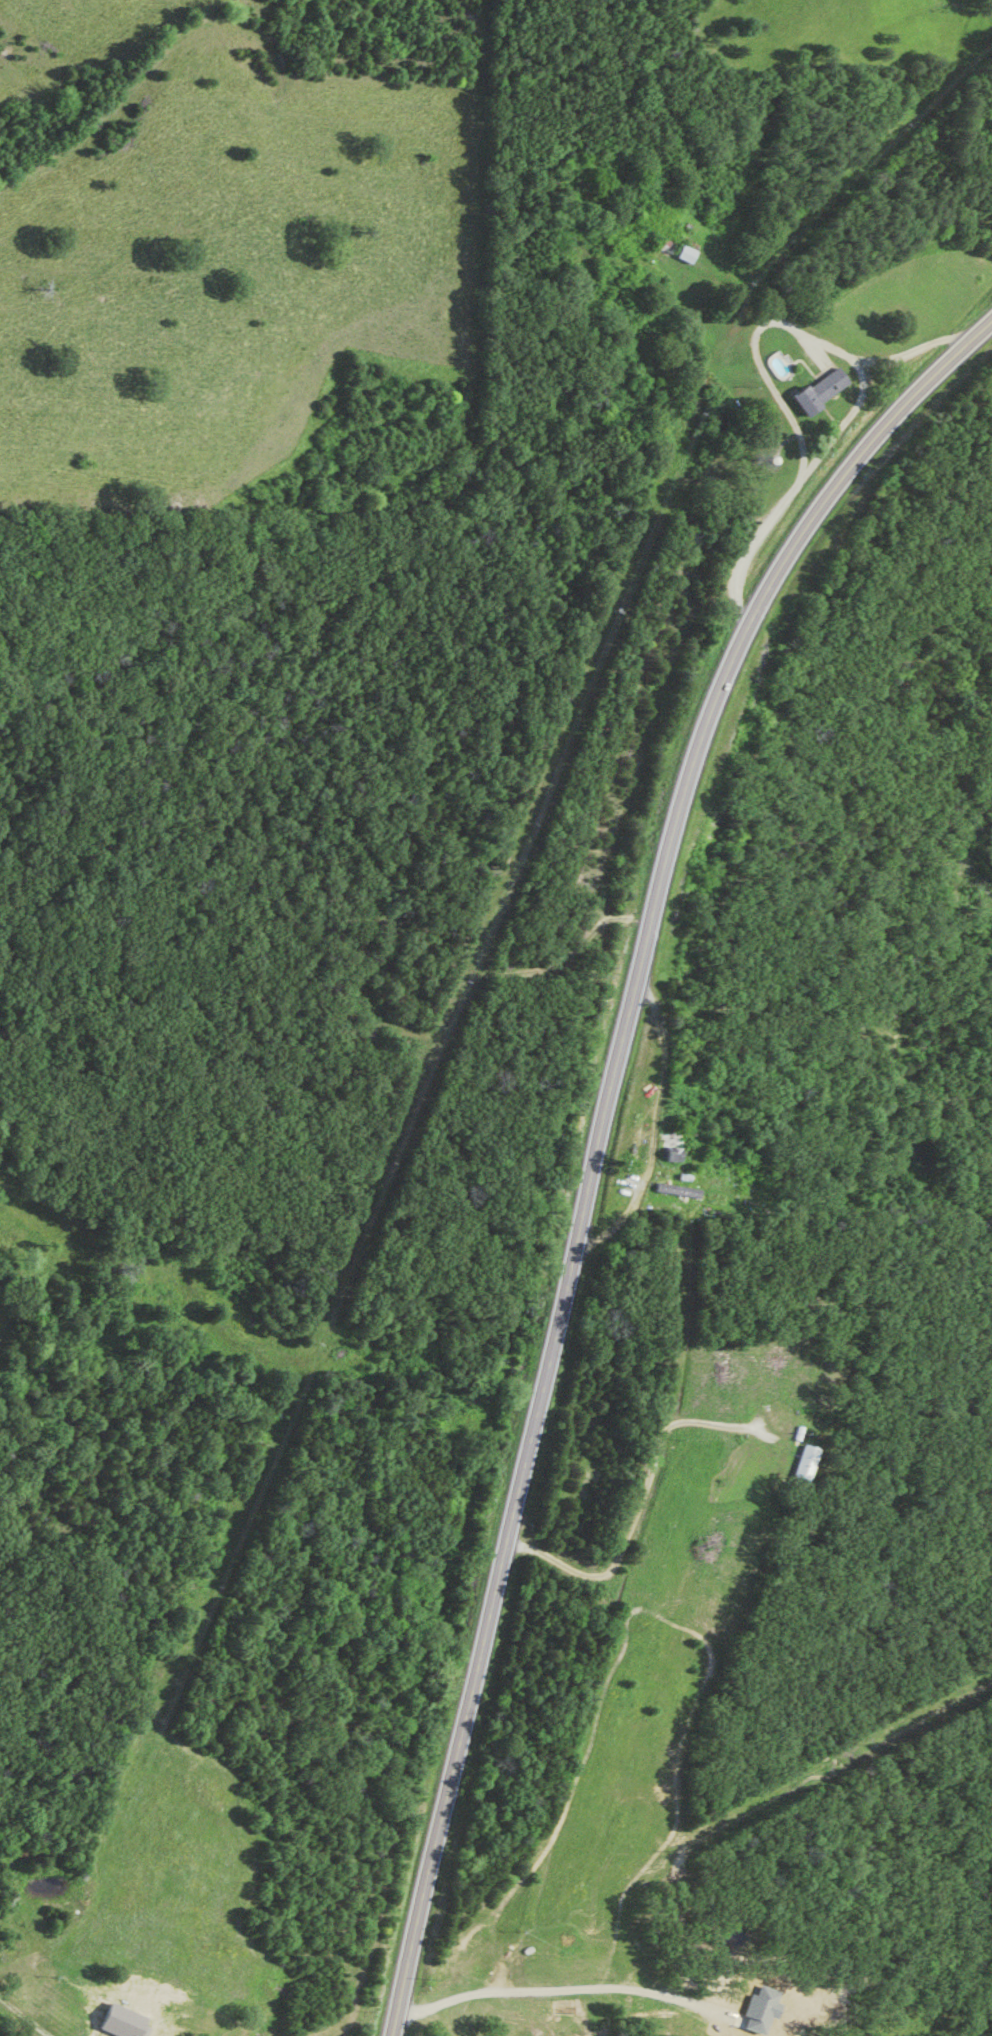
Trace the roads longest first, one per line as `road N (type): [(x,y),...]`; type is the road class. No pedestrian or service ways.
road 1 (primary): [(390,2035),(685,774),(715,686),(787,551),(907,402),(991,324)]

